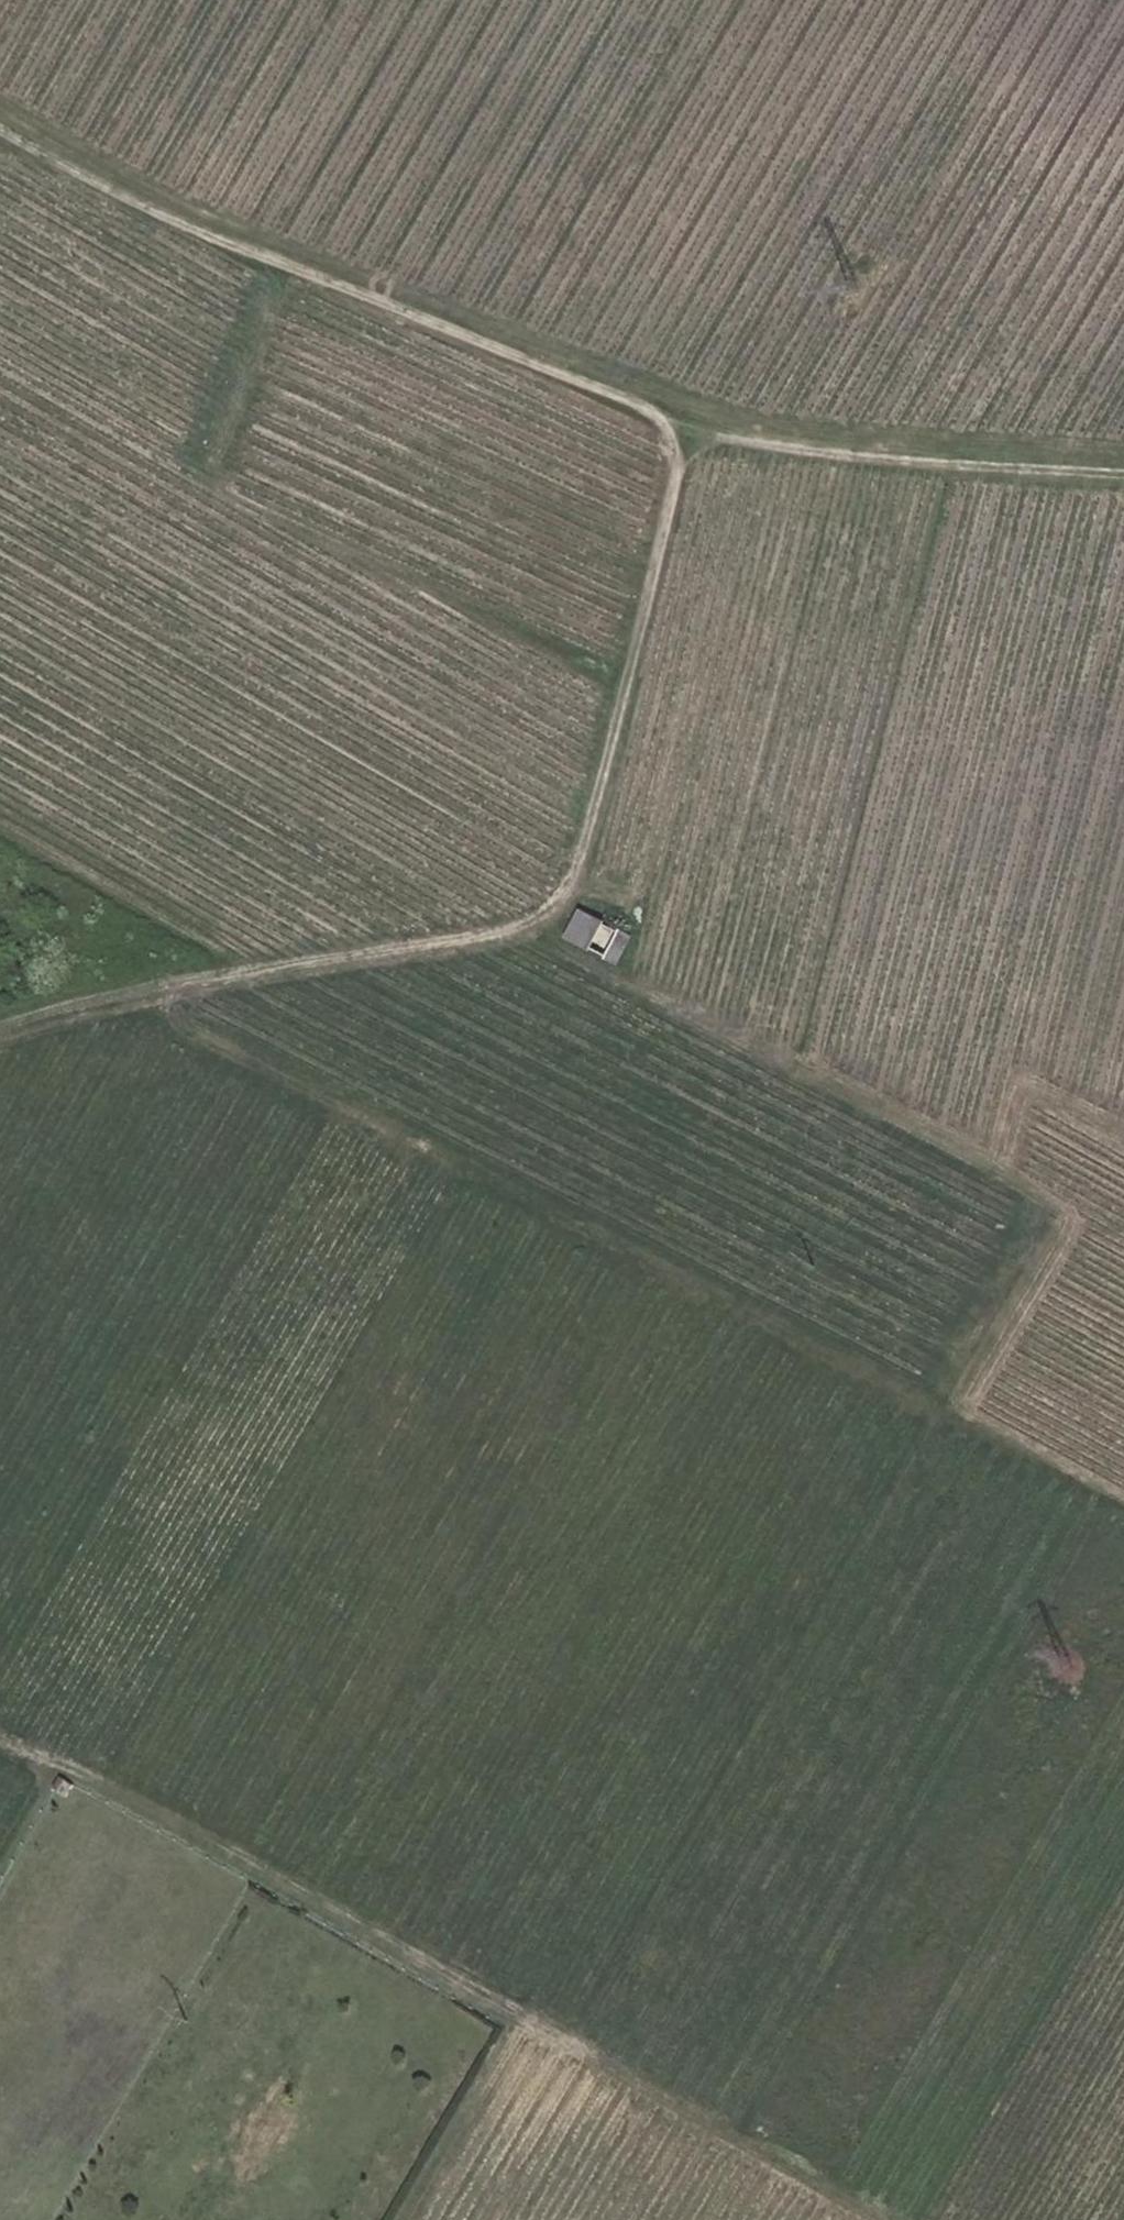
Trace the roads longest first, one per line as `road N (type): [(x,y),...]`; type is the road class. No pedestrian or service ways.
road 1 (track): [(1123,469),(678,418),(500,367),(230,260),(0,137)]
road 2 (track): [(694,421),(577,907),(543,938),(101,1005),(0,1037)]

